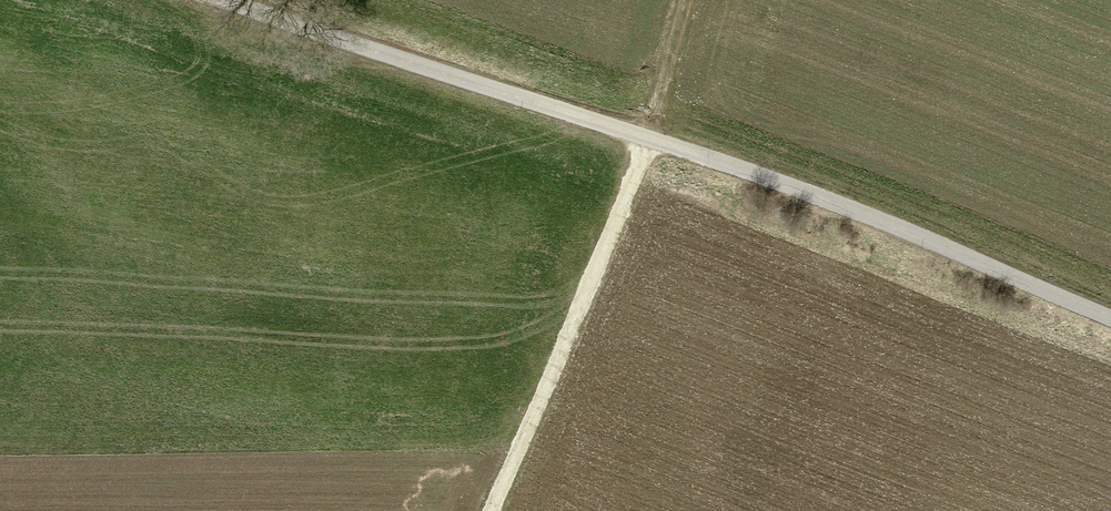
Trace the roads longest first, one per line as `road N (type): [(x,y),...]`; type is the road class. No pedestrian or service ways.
road 1 (track): [(1110,319),(784,184),(403,63),(235,0)]
road 2 (track): [(488,510),(649,138),(687,0)]

